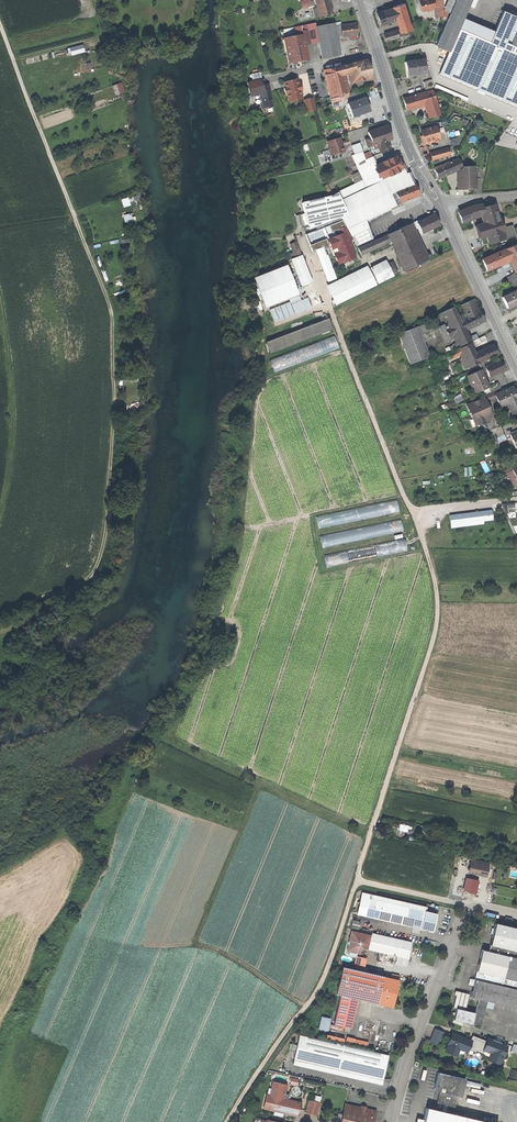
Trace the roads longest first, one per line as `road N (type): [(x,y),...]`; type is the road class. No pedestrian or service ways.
road 1 (track): [(356,880),(432,642),(436,588),(413,511),(298,238)]
road 2 (track): [(0,612),(75,588),(96,567),(107,523),(113,375),(109,305),(0,25)]
road 3 (track): [(257,788),(194,938),(306,1004)]
road 4 (unclassified): [(516,914),(472,905),(462,917),(394,1089),(390,1121)]
road 5 (track): [(356,880),(315,993),(226,1121)]
road 6 (track): [(0,512),(12,428),(0,310)]
road 7 (primary): [(516,368),(439,204)]
road 8 (primary): [(439,204),(404,138),(376,52)]

